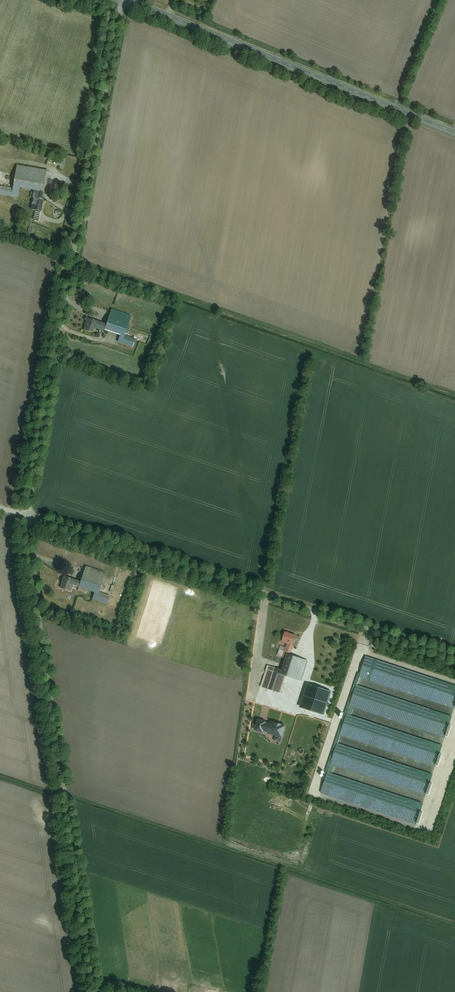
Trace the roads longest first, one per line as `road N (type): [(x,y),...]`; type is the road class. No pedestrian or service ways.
road 1 (unclassified): [(122,0),(28,517)]
road 2 (unclassified): [(28,517),(91,991)]
road 3 (unclassified): [(28,517),(454,654)]
road 4 (secondary): [(454,131),(130,0)]

